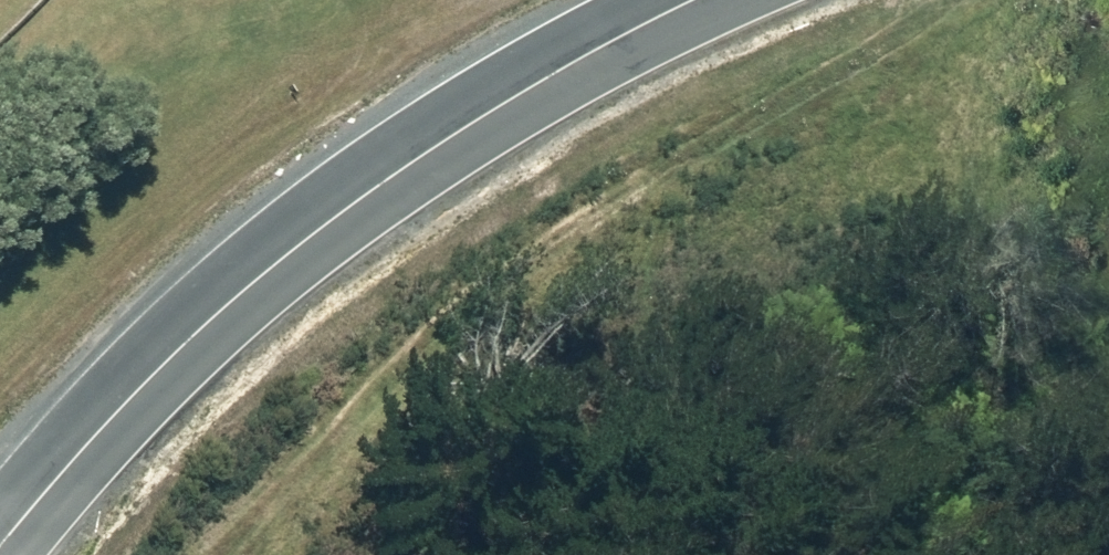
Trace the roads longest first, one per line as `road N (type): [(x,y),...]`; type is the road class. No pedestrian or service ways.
road 1 (tertiary): [(703,0),(270,248),(0,543)]
road 2 (track): [(263,554),(319,481),(639,191),(930,0)]

